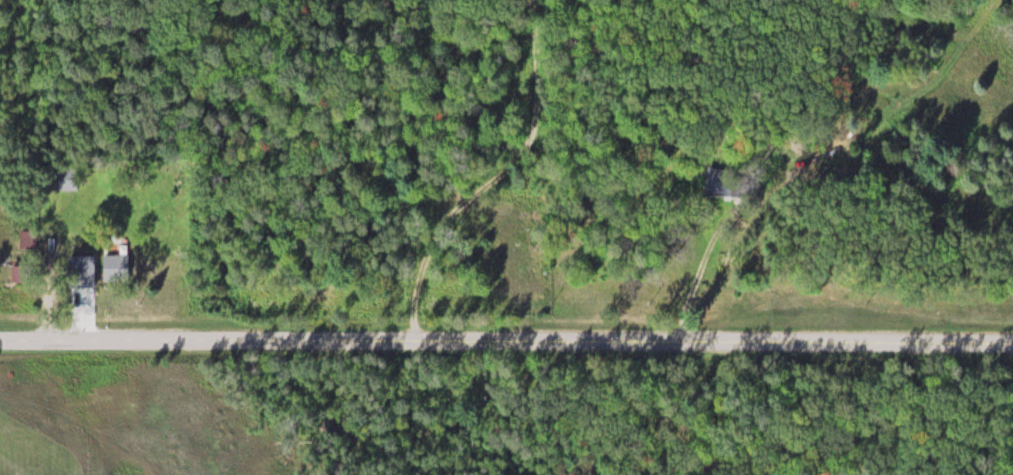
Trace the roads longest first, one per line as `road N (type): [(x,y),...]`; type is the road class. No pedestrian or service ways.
road 1 (residential): [(0,337),(1012,338)]
road 2 (residential): [(486,338),(463,0)]
road 3 (residential): [(906,338),(916,474)]

